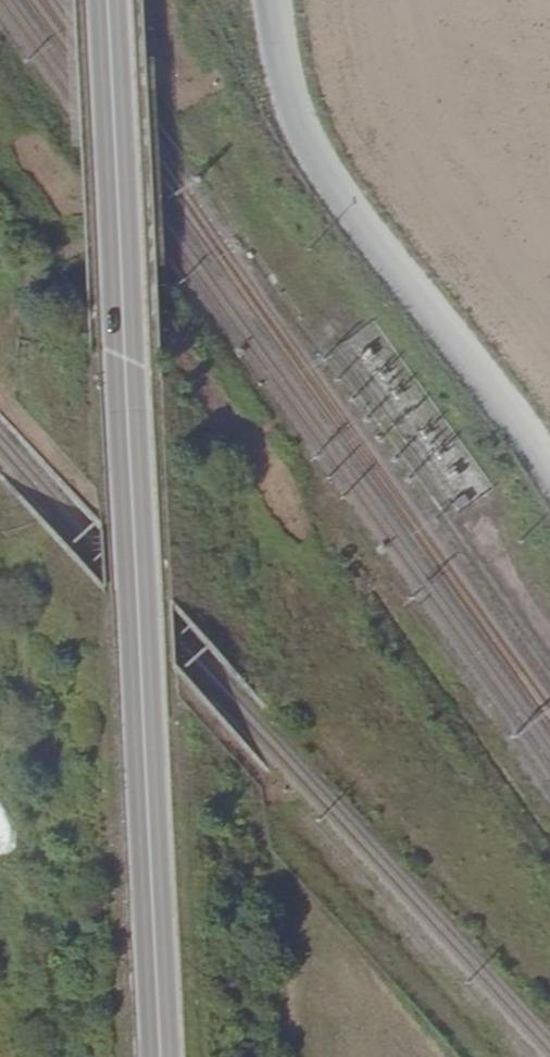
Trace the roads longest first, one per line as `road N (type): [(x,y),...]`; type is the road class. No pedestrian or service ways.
road 1 (secondary): [(107,0),(152,876)]
road 2 (unclassified): [(549,496),(310,141),(280,52),(273,0)]
road 3 (secondary): [(167,1056),(152,876)]
road 4 (secondary): [(152,876),(155,1056)]

